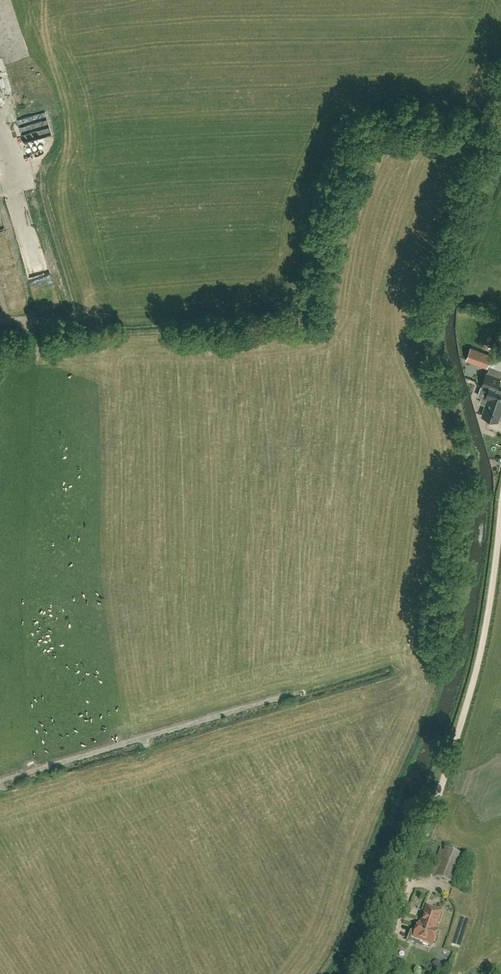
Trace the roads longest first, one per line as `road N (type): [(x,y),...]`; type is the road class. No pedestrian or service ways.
road 1 (track): [(370,973),(471,692),(500,520)]

